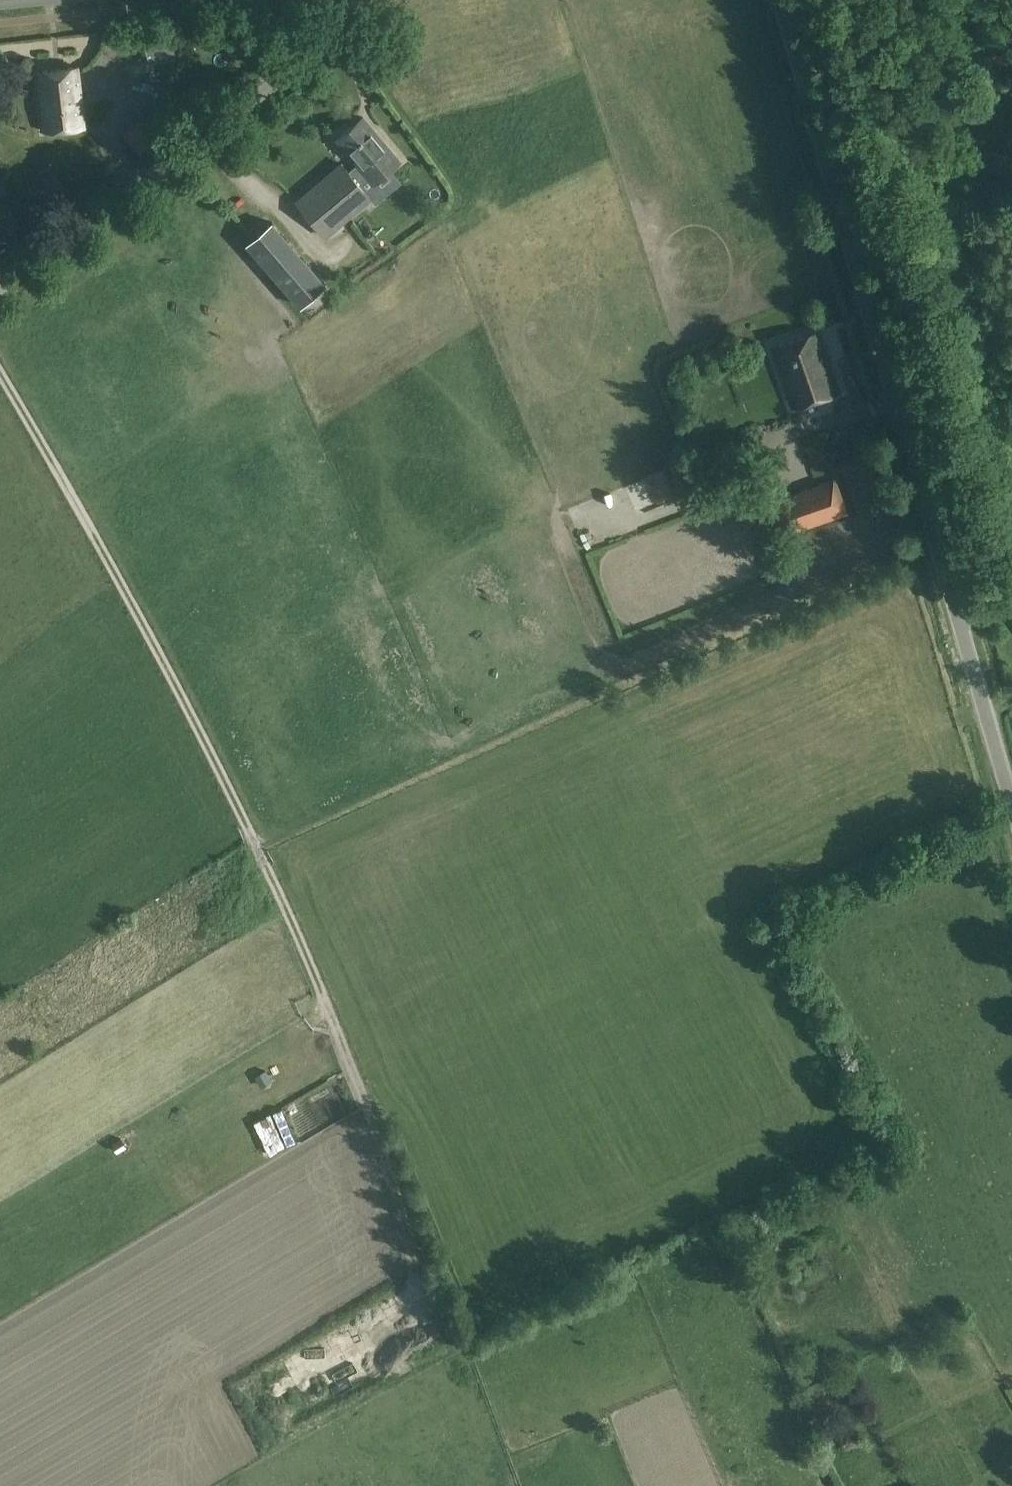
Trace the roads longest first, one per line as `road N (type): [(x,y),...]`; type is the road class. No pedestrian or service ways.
road 1 (track): [(0,374),(98,537),(259,850),(380,1142),(419,1262)]
road 2 (unclassified): [(1011,805),(781,0)]
road 3 (residential): [(0,288),(387,0)]

